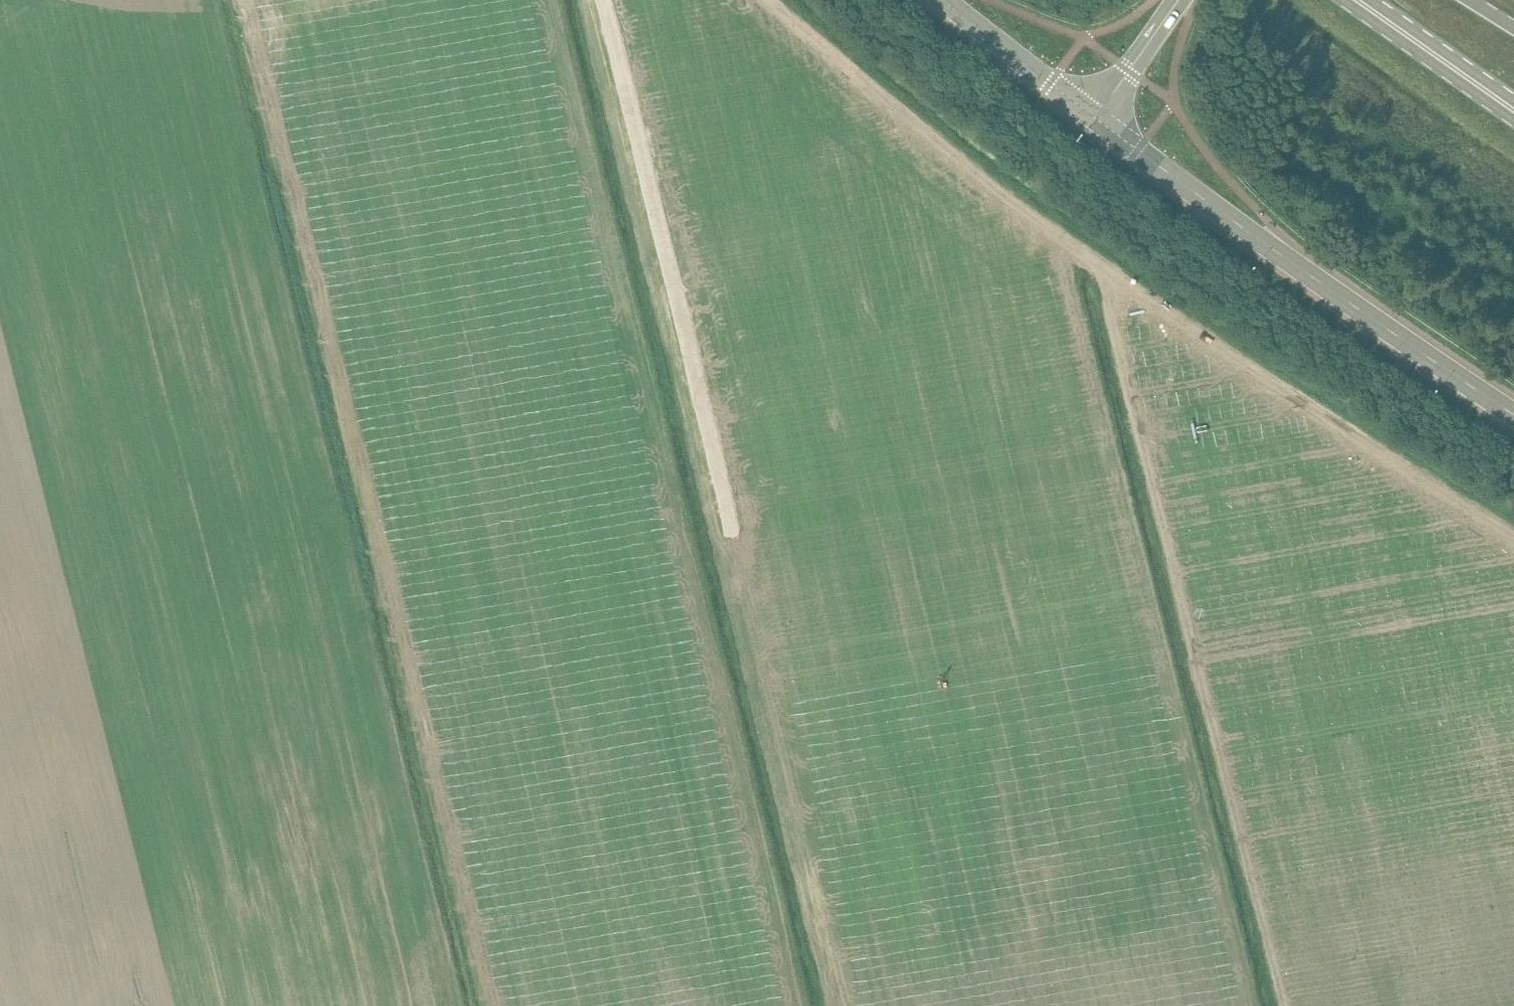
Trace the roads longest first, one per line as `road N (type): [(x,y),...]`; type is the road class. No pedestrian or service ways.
road 1 (tertiary): [(1513,407),(1097,118)]
road 2 (primary): [(1513,113),(1356,0)]
road 3 (tertiary): [(1097,118),(949,0)]
road 4 (tertiary): [(1097,118),(1180,0)]

